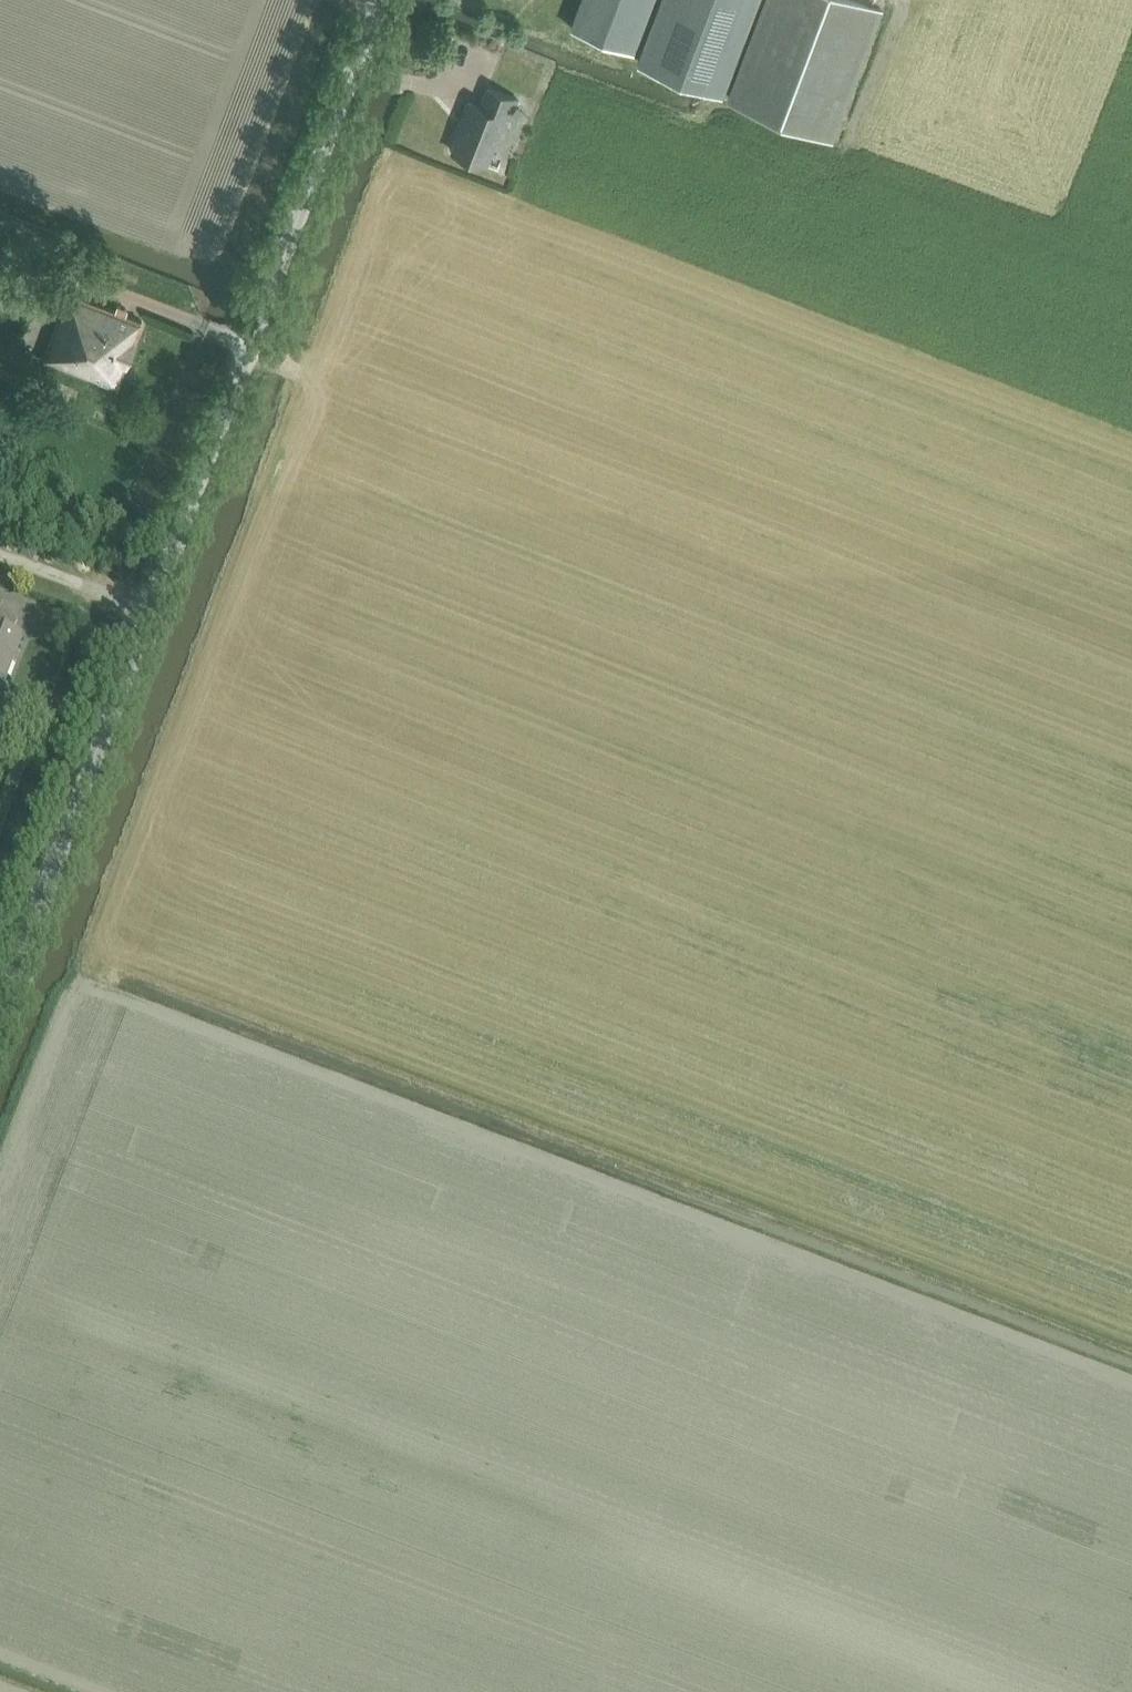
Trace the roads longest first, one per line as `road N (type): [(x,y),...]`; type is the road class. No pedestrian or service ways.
road 1 (unclassified): [(0,996),(379,0)]

